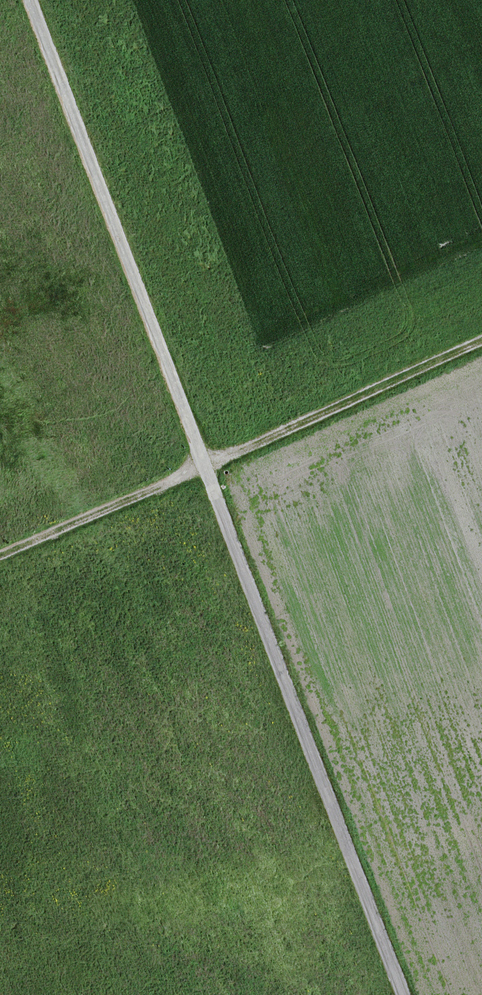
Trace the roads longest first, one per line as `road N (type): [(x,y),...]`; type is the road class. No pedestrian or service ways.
road 1 (unclassified): [(409,994),(37,0)]
road 2 (track): [(0,559),(481,344)]

